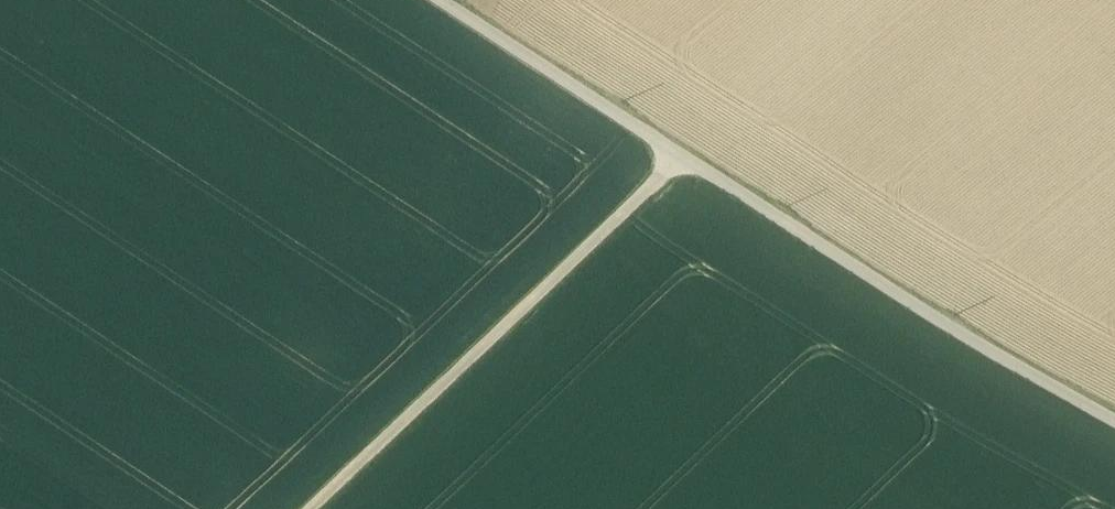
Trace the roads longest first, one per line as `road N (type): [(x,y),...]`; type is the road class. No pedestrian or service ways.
road 1 (unclassified): [(440,0),(1114,424)]
road 2 (track): [(681,157),(308,508)]

